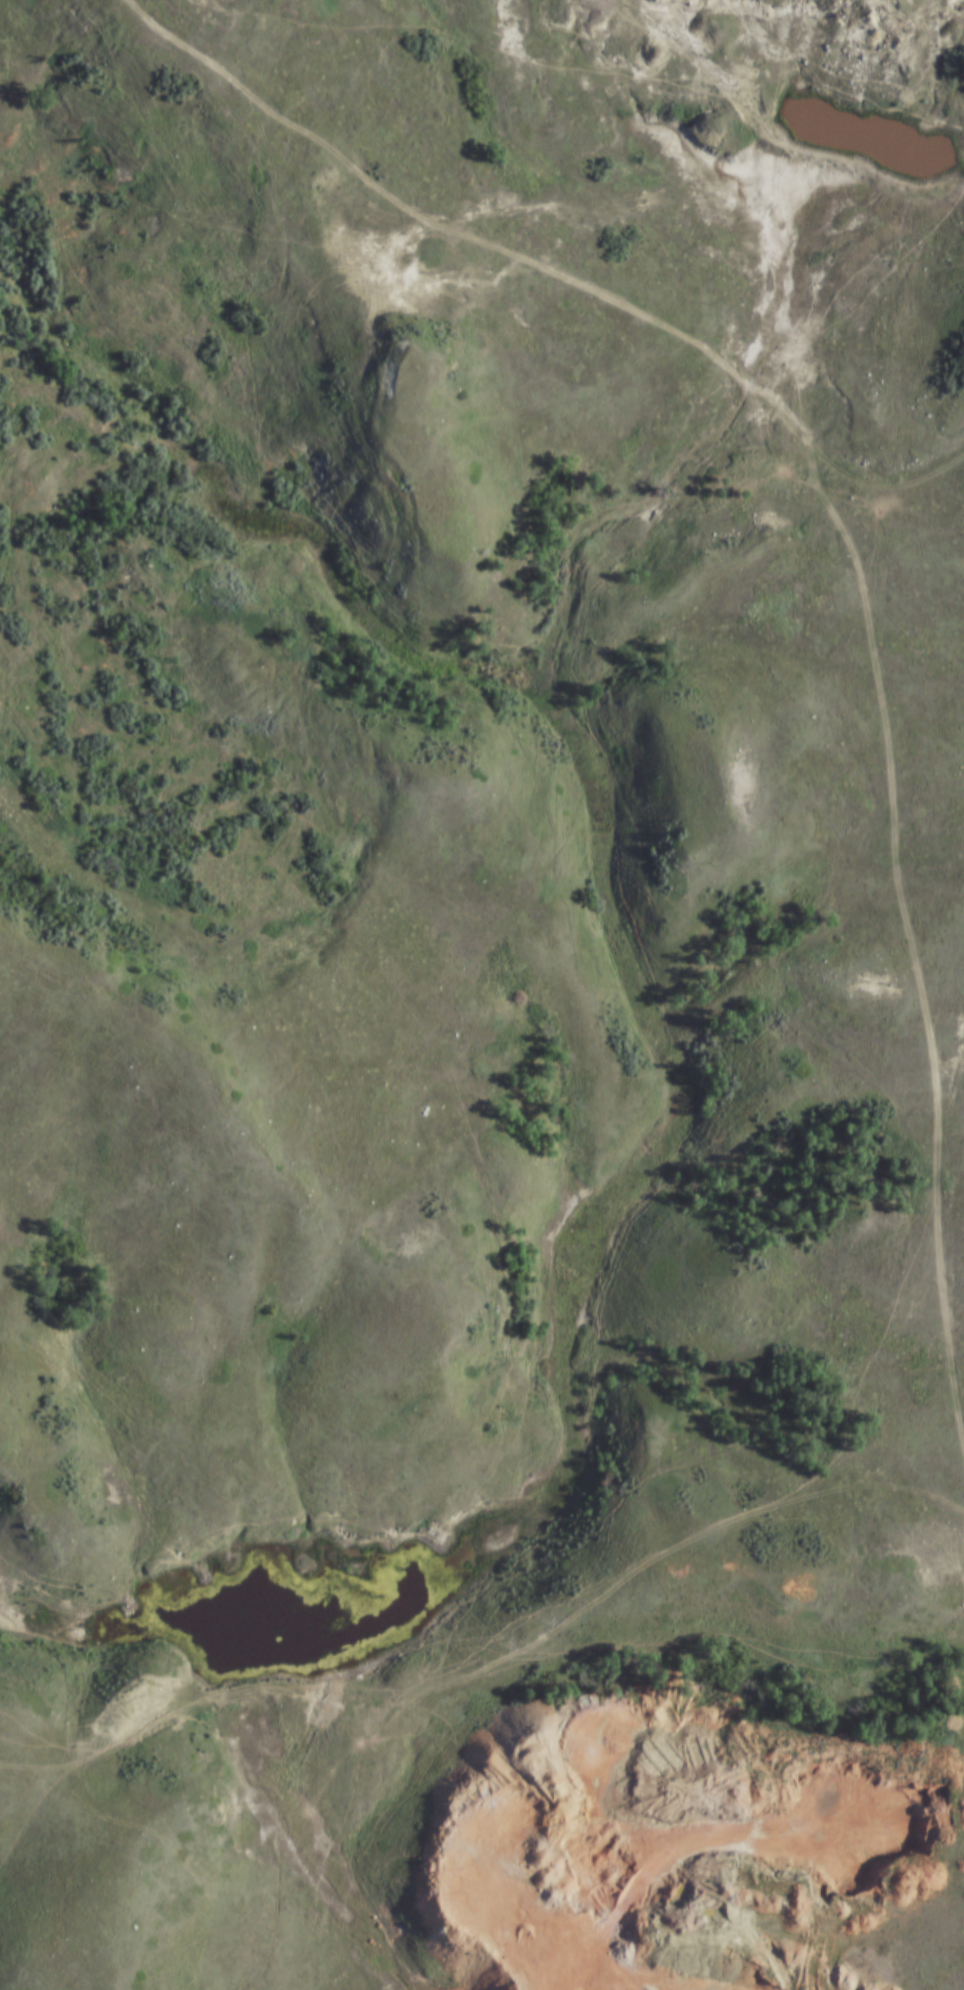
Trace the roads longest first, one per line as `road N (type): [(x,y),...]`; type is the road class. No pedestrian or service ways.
road 1 (residential): [(963,1390),(945,1175),(959,1040),(952,825),(921,691),(933,637),(893,320)]
road 2 (residential): [(812,421),(831,510),(865,567),(894,656),(921,691)]

